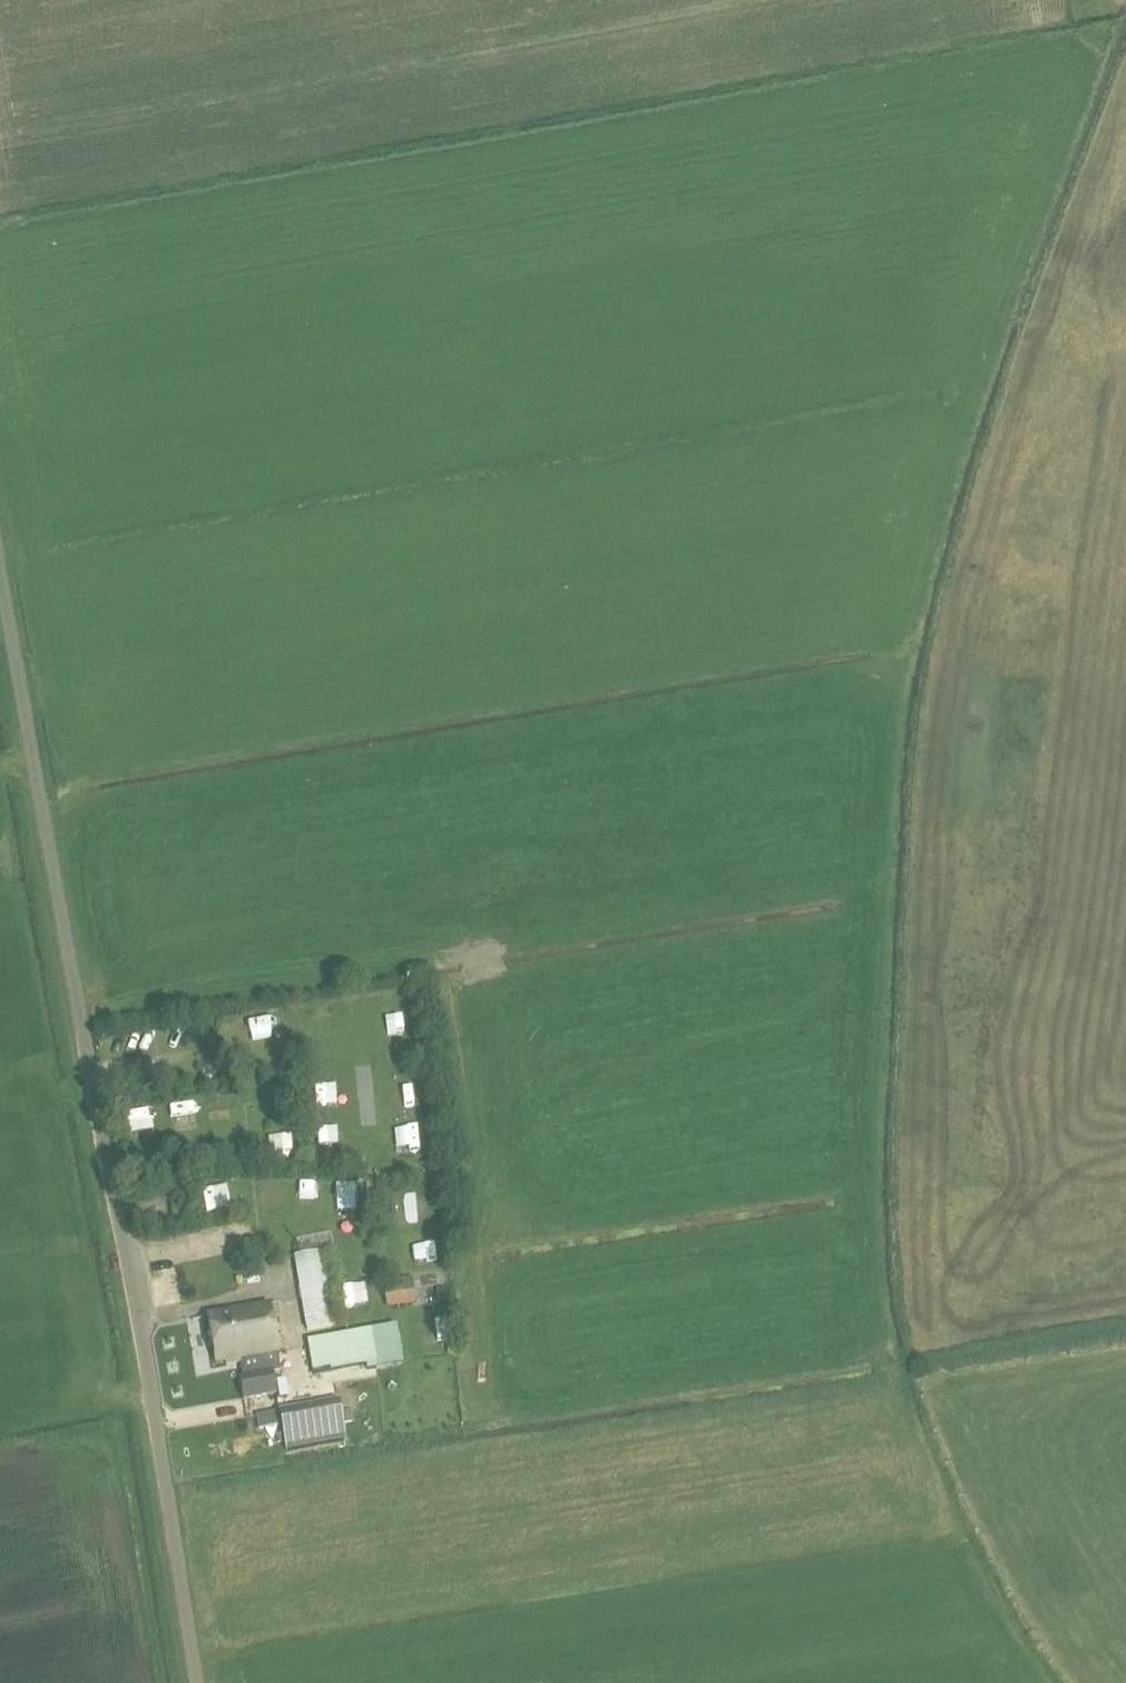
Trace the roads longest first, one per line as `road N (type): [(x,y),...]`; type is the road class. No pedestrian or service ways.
road 1 (unclassified): [(193,1682),(0,591)]

